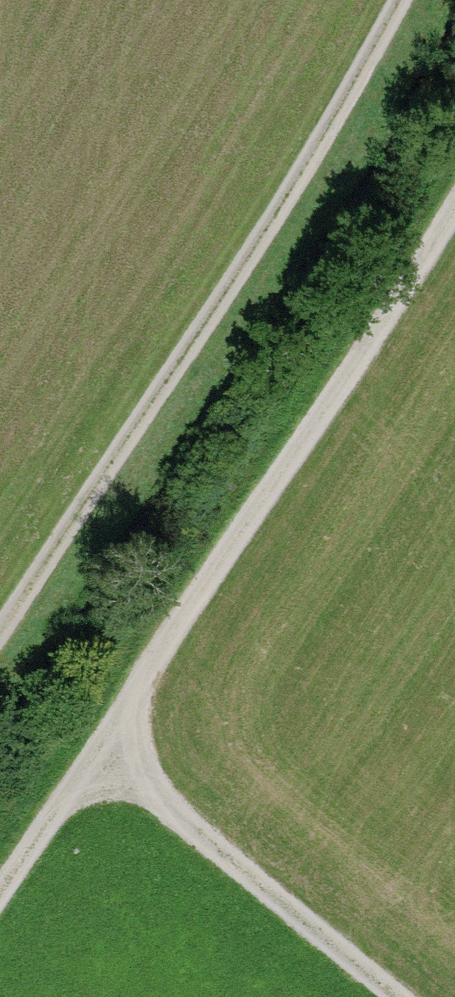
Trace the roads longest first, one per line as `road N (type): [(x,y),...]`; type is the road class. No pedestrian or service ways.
road 1 (track): [(0,915),(454,202)]
road 2 (track): [(407,0),(251,272),(0,637)]
road 3 (track): [(106,755),(395,996)]

